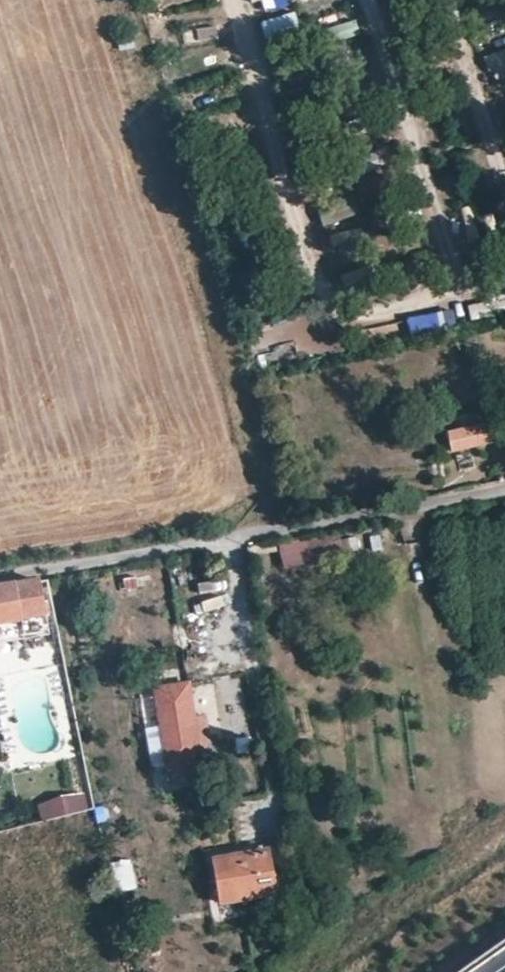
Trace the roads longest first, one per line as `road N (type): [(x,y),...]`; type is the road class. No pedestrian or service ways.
road 1 (residential): [(0,576),(504,495)]

